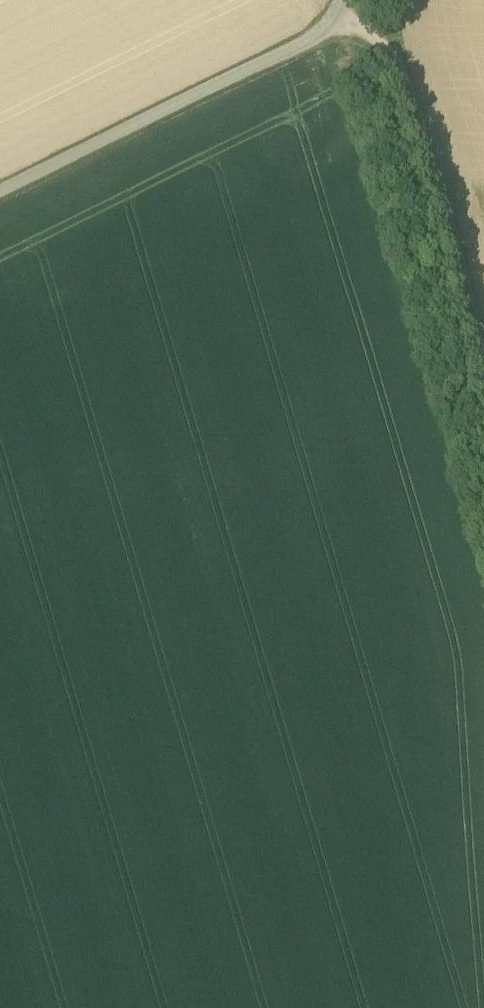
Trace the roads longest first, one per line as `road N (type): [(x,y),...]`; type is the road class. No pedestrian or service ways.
road 1 (track): [(0,189),(317,36),(342,12),(343,0)]
road 2 (track): [(483,368),(423,129),(392,54),(342,12)]

